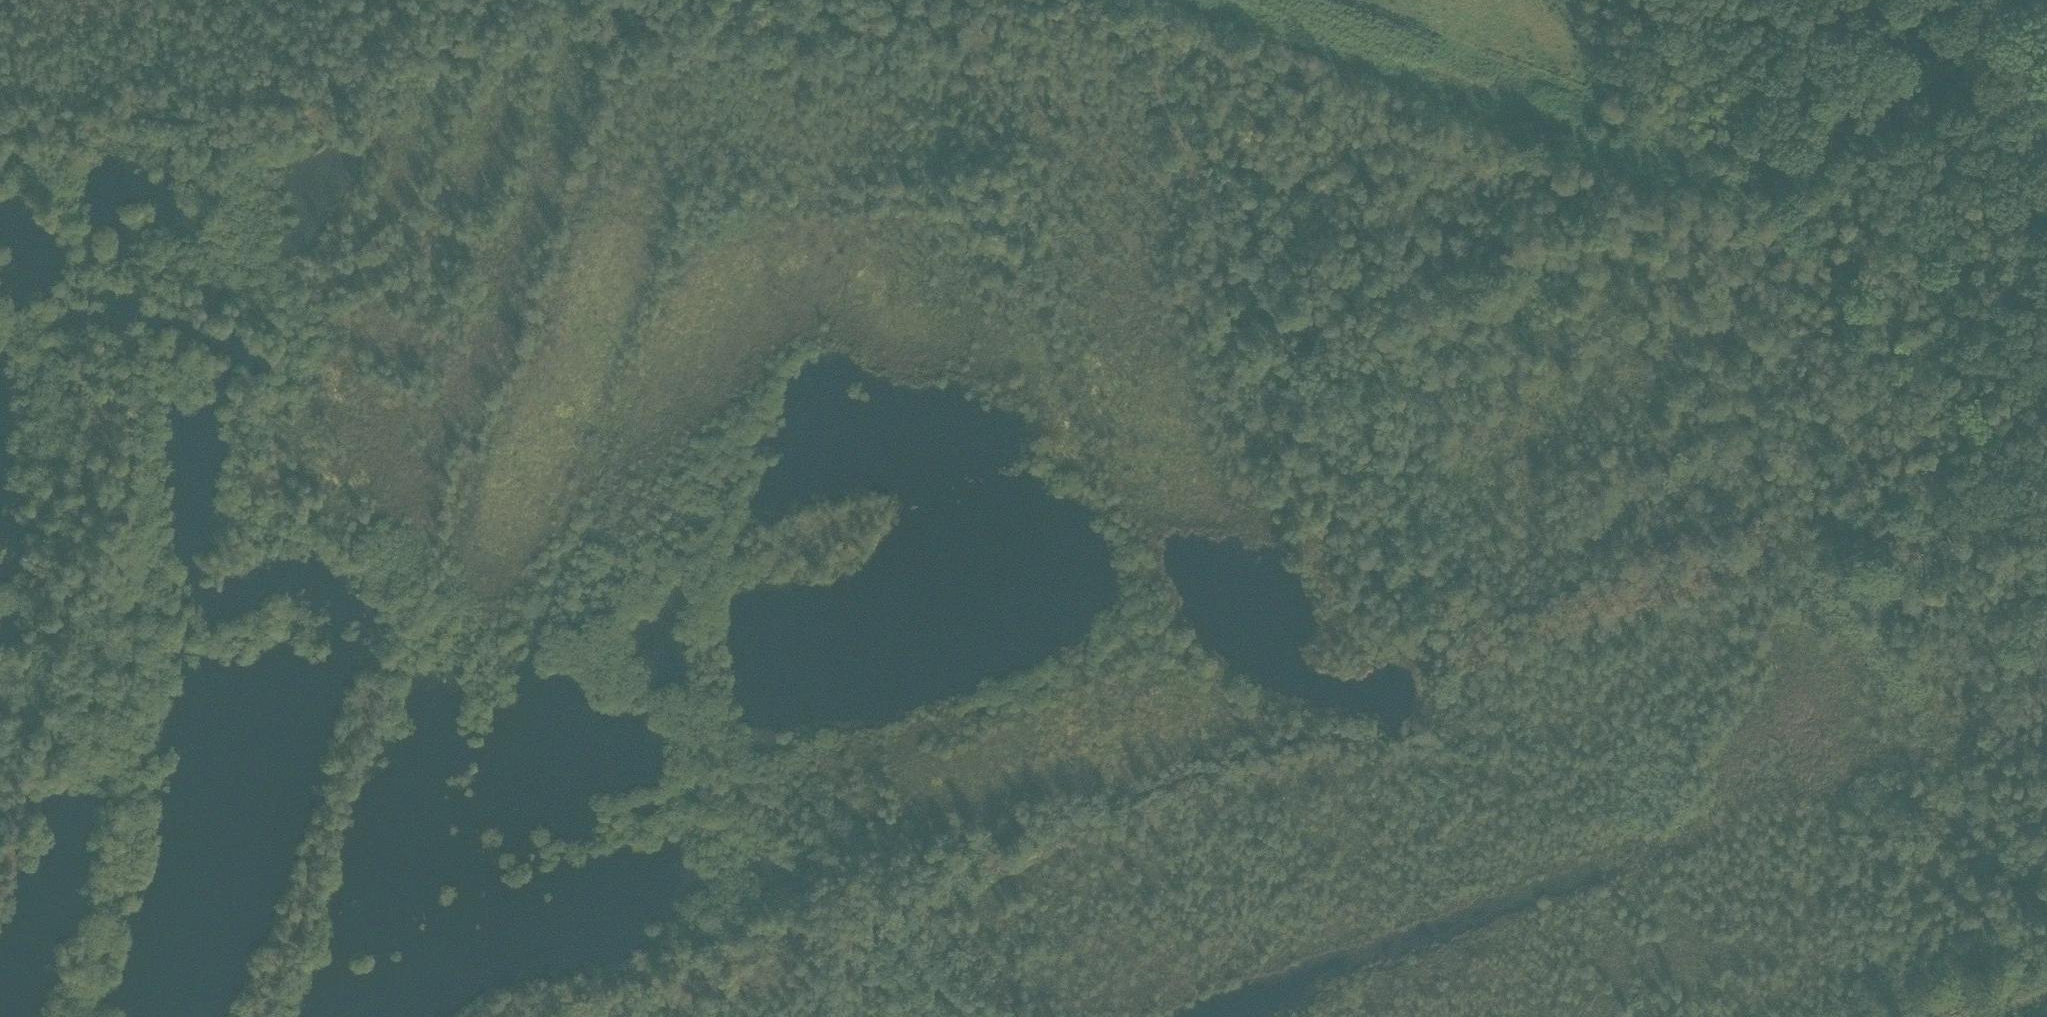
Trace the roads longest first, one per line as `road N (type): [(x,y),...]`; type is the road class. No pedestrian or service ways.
road 1 (tertiary): [(2046,130),(1969,0)]

